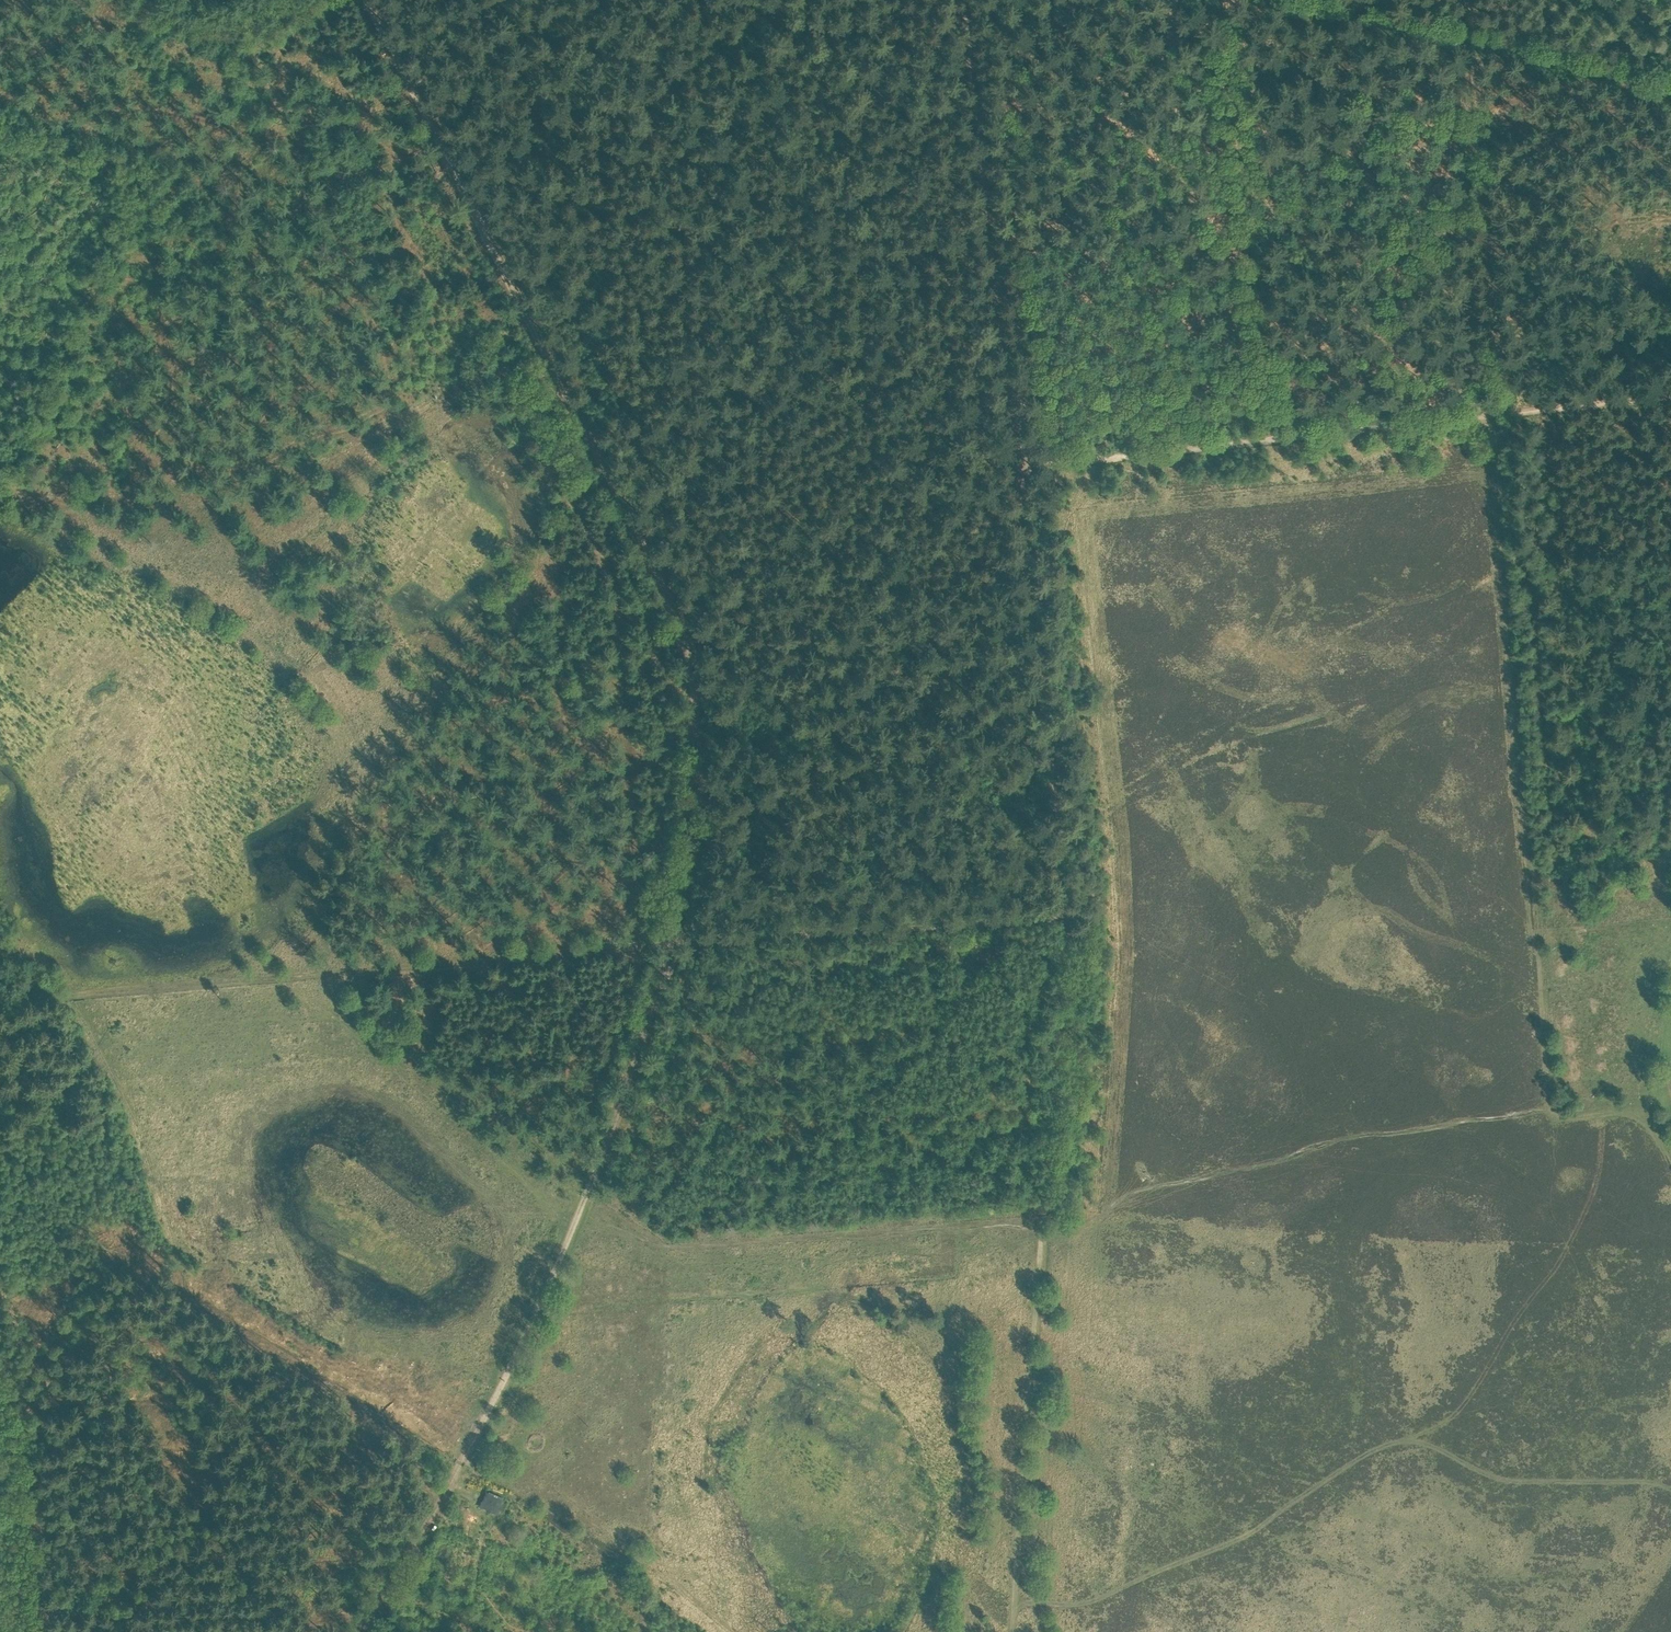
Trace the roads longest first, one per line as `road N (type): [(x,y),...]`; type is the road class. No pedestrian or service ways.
road 1 (track): [(366,0),(674,609),(697,725),(677,944),(588,1192),(474,1434),(357,1631)]
road 2 (track): [(1045,461),(1066,920),(1010,1631)]
road 3 (track): [(1670,394),(1045,461)]

